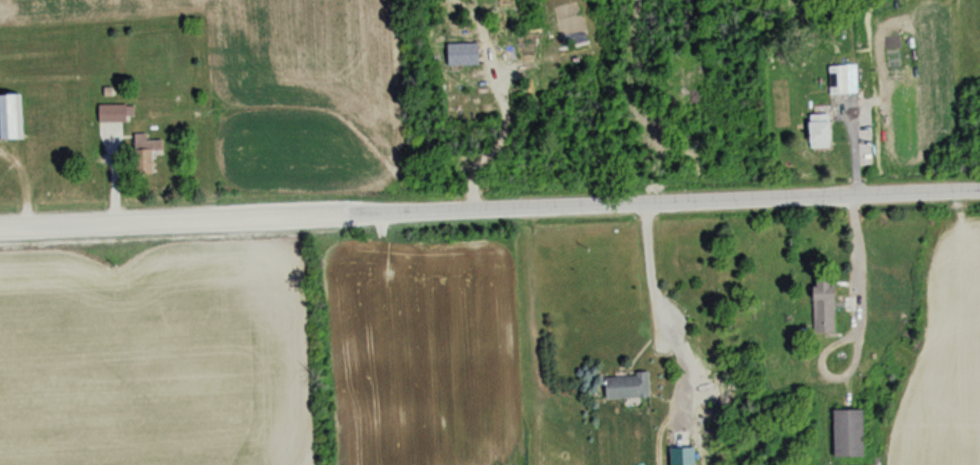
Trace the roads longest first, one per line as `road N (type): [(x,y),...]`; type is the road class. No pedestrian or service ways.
road 1 (residential): [(349,215),(979,190)]
road 2 (residential): [(0,228),(349,215)]

